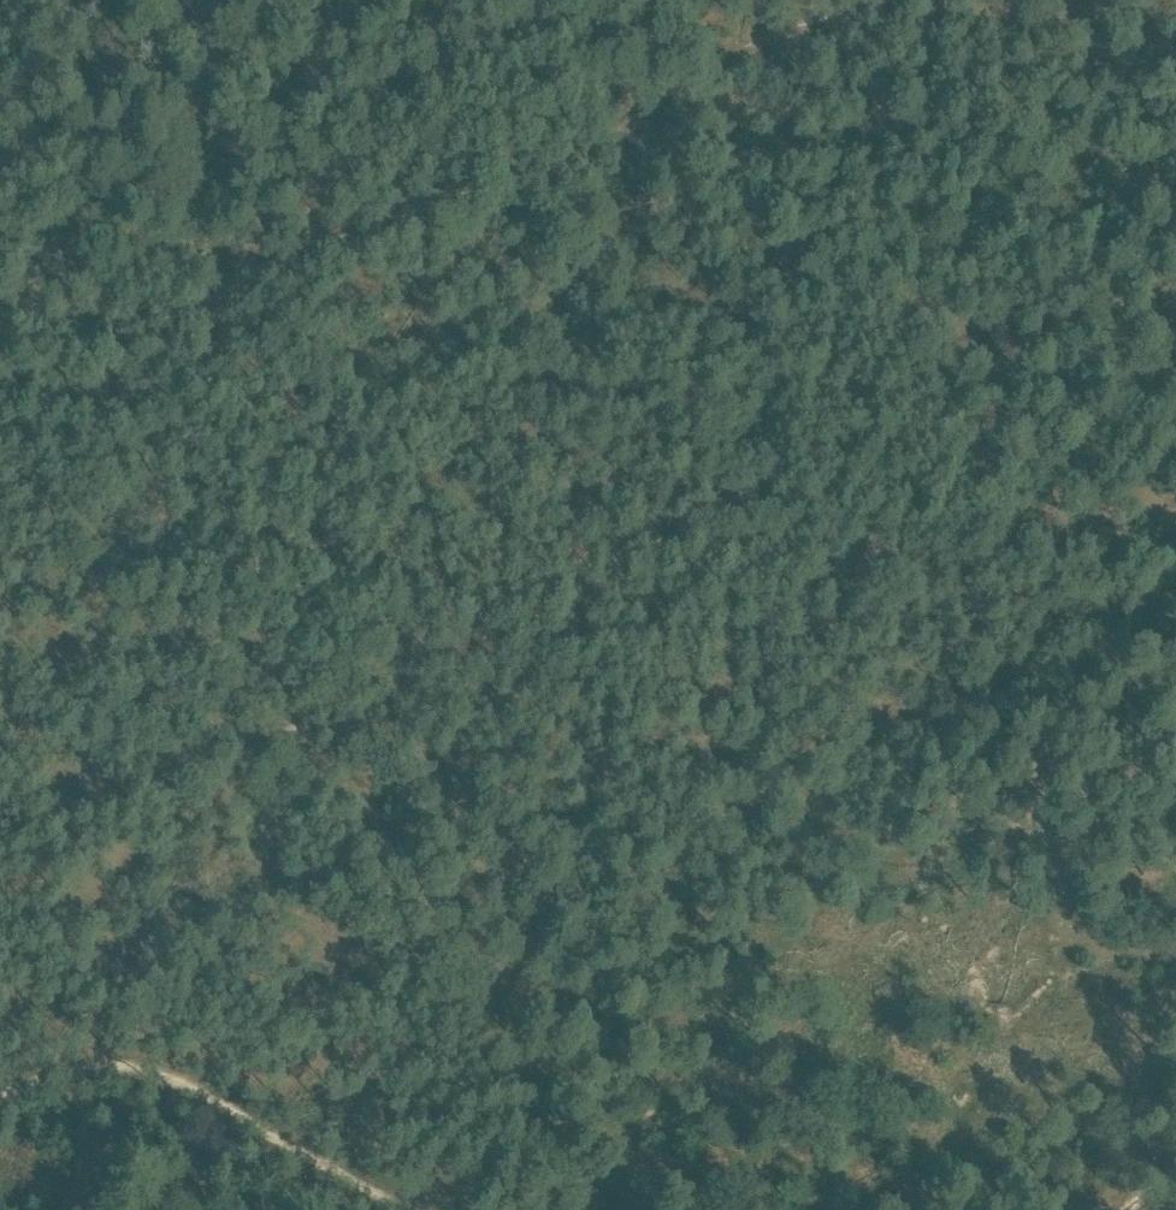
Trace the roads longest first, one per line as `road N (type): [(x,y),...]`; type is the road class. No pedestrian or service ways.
road 1 (track): [(0,402),(107,332),(462,179),(831,0)]
road 2 (track): [(0,1097),(94,1089),(154,1097),(355,1209)]

